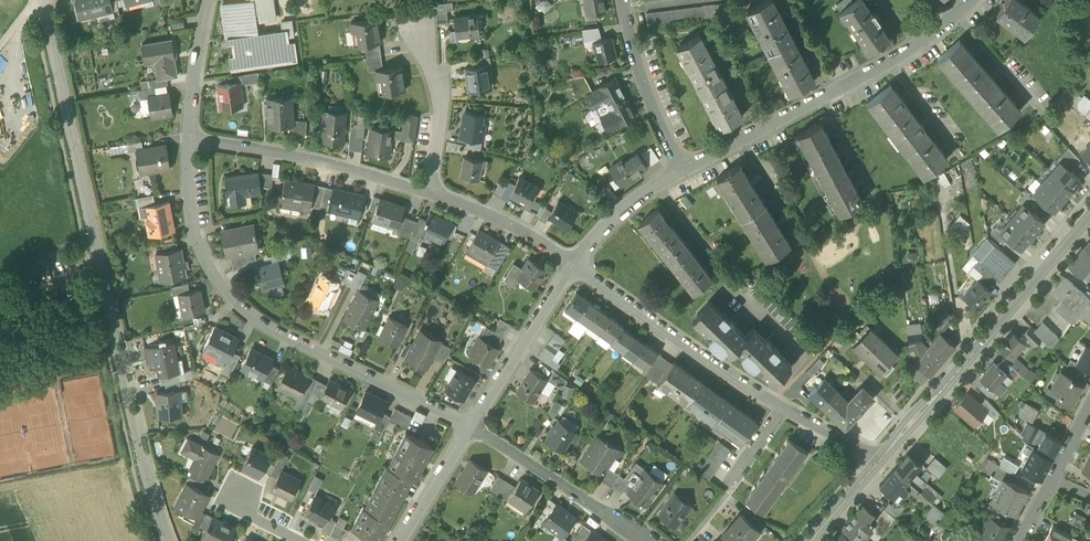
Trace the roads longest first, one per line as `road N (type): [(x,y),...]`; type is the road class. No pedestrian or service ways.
road 1 (unclassified): [(172,540),(150,487),(42,0)]
road 2 (residential): [(189,135),(194,214),(212,273),(256,322),(471,424)]
road 3 (residential): [(968,0),(917,44),(684,169)]
road 4 (secondary): [(1089,216),(878,462)]
road 5 (residential): [(783,407),(568,262)]
road 6 (residential): [(431,195),(189,135)]
road 7 (residential): [(471,424),(638,540)]
road 8 (residential): [(568,262),(471,424)]
road 9 (residential): [(623,0),(640,74),(684,169)]
road 10 (residential): [(431,195),(440,106),(422,22)]
road 11 (residential): [(689,540),(783,407)]
road 12 (residential): [(568,262),(513,226),(431,195)]
road 13 (residential): [(684,169),(609,218),(568,262)]
road 14 (residential): [(471,424),(396,540)]
road 15 (residential): [(214,0),(189,135)]

